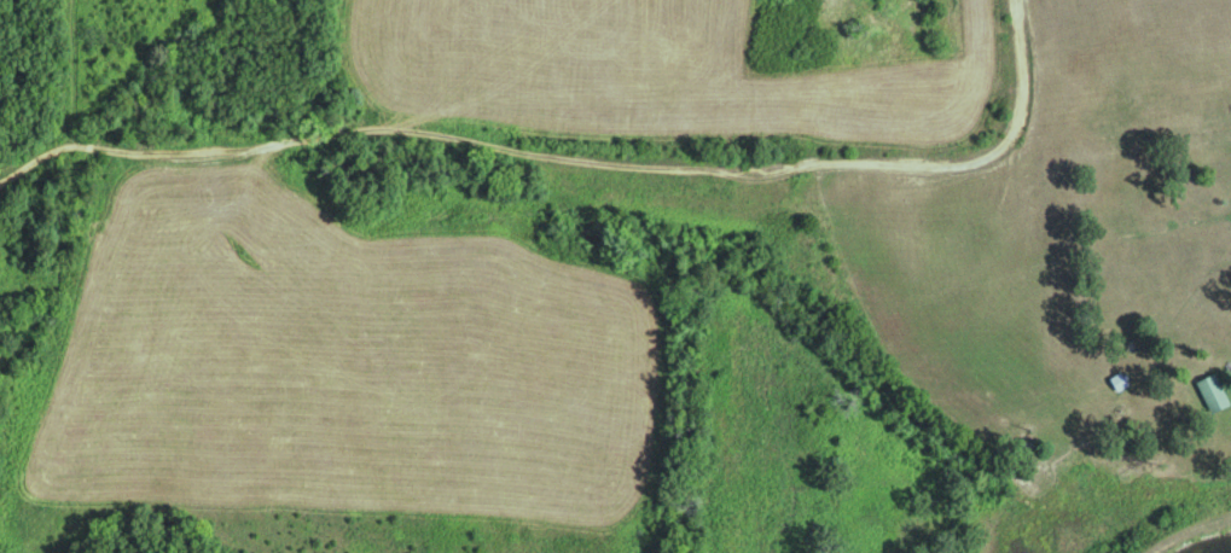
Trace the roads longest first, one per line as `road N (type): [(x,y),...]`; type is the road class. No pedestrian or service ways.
road 1 (residential): [(1018,0),(1028,99),(1022,128),(985,161),(649,163),(403,130),(187,152),(63,147),(0,184)]

